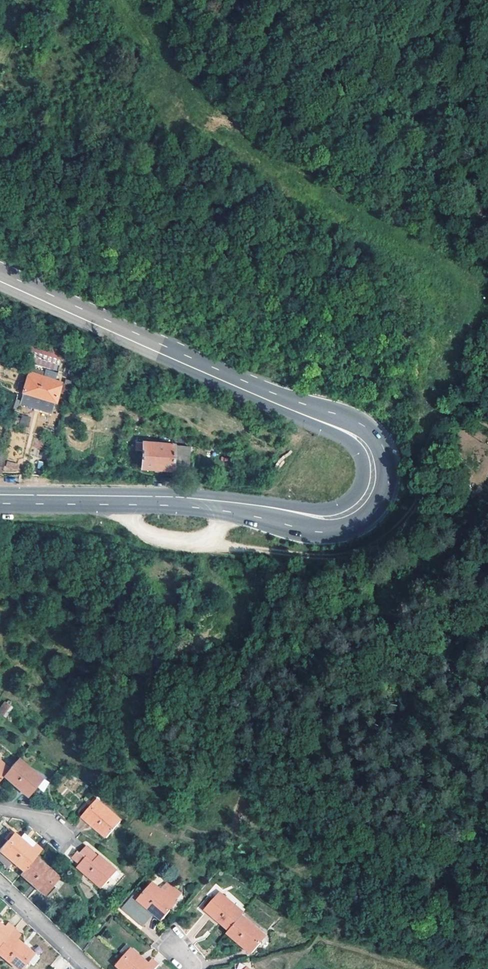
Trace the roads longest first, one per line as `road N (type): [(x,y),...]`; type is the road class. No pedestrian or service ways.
road 1 (secondary): [(0,499),(183,502),(334,522),(373,497),(378,465),(352,426),(0,277)]
road 2 (residential): [(0,882),(91,968)]

